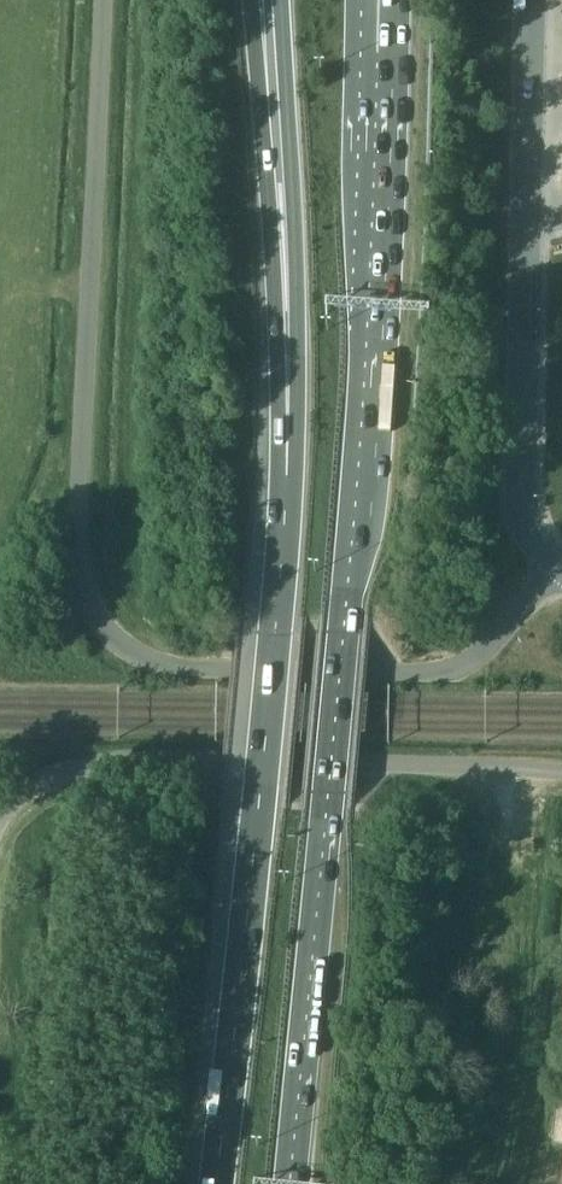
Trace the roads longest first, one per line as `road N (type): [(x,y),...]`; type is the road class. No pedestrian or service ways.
road 1 (trunk): [(290,1183),(353,523),(376,52)]
road 2 (unclassified): [(106,0),(88,564),(127,636),(168,663),(202,672),(448,671),(476,657),(555,567)]
road 3 (unclassified): [(535,0),(521,511),(555,567)]
road 4 (unclassified): [(0,806),(50,776),(161,758),(561,771)]
road 5 (motorway): [(251,0),(286,477)]
road 6 (trunk): [(280,0),(297,400),(286,477)]
road 7 (trunk): [(286,477),(248,904)]
road 8 (motorway): [(248,904),(214,1183)]

